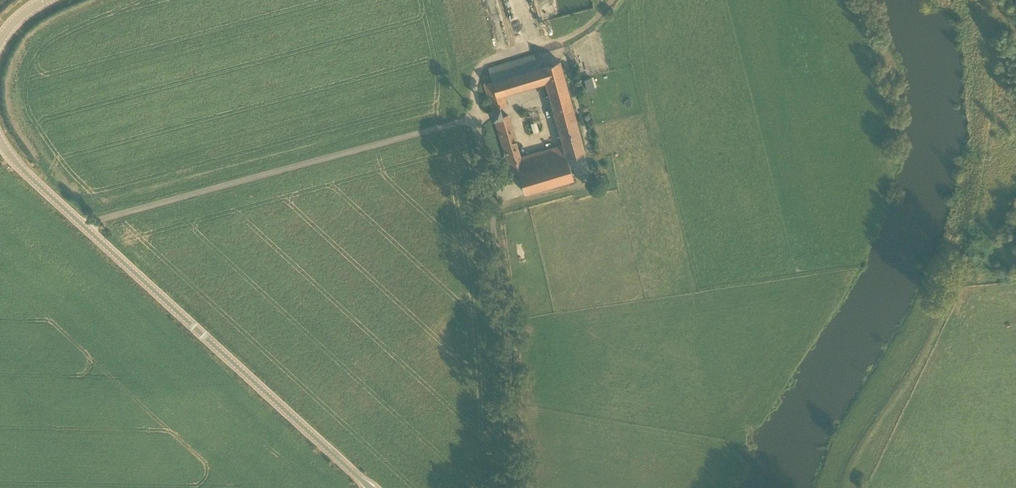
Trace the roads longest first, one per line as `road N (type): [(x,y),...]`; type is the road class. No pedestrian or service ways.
road 1 (track): [(613,0),(575,36),(495,59),(475,90),(517,340),(514,487)]
road 2 (unclassified): [(370,487),(0,142)]

